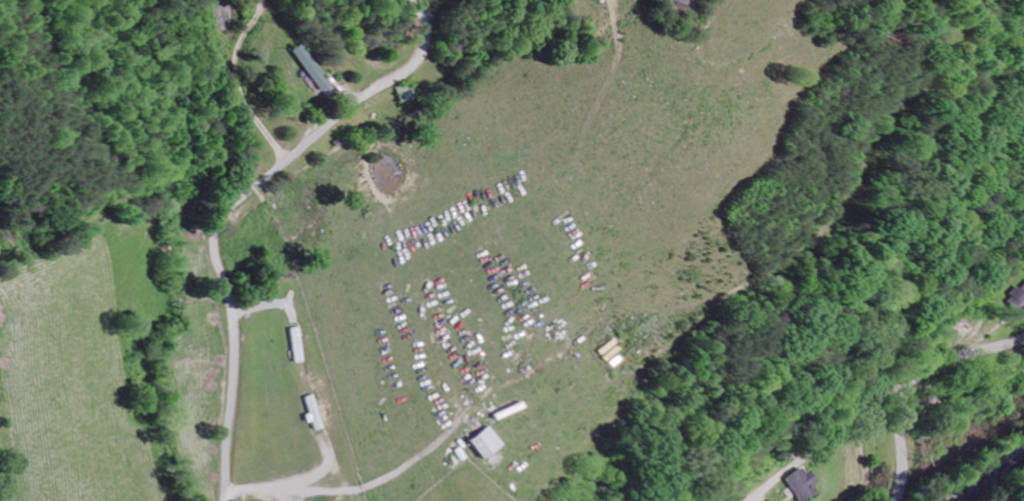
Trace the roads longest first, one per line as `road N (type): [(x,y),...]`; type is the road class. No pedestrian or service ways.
road 1 (residential): [(223,500),(232,332),(213,250),(216,220),(360,96),(415,60),(427,29),(420,0)]
road 2 (residential): [(1023,339),(941,360),(908,382),(898,414),(898,500)]

